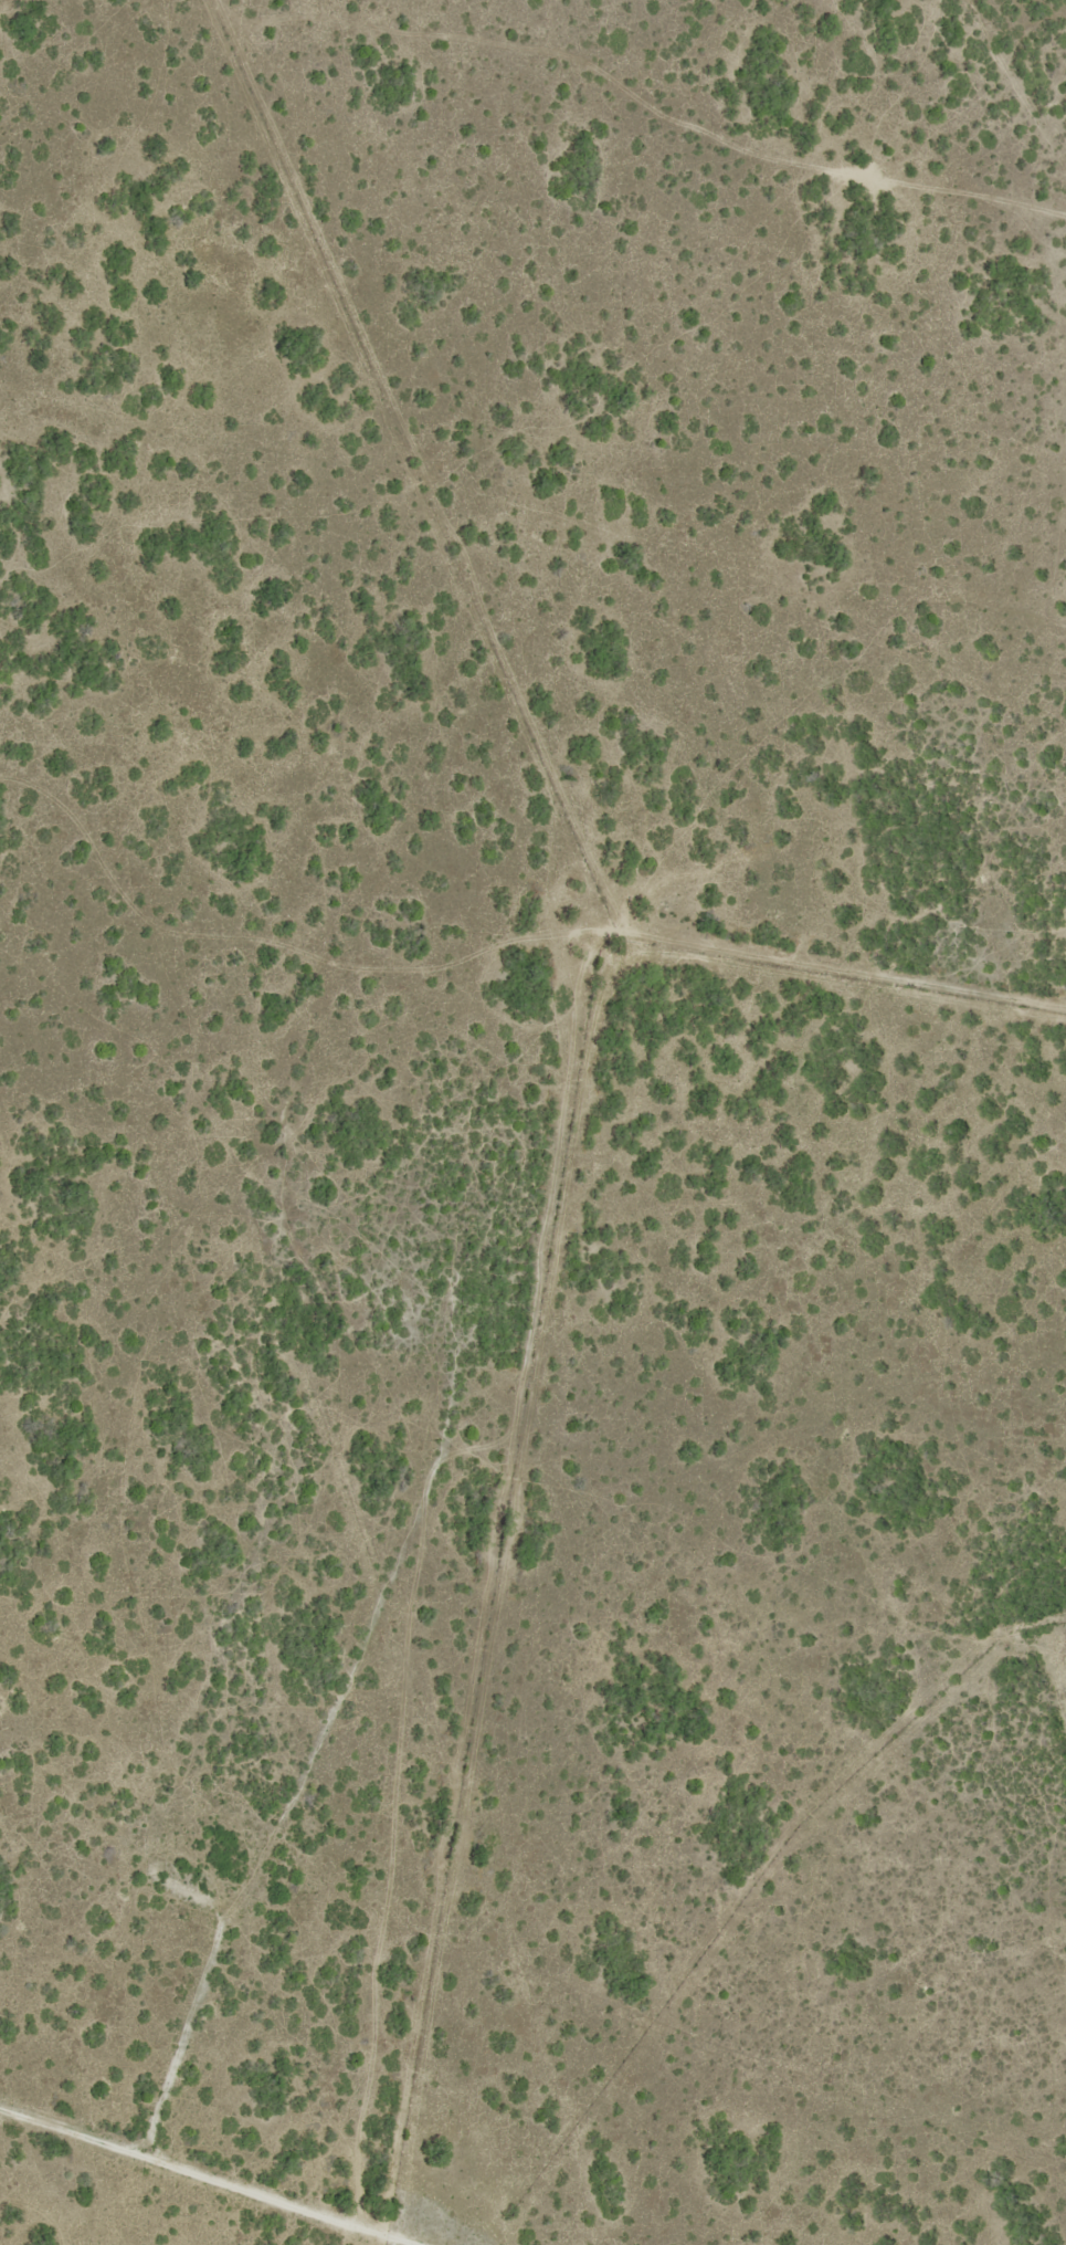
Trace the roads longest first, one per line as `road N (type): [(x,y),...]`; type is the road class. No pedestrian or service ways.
road 1 (residential): [(0,2095),(451,2244)]

